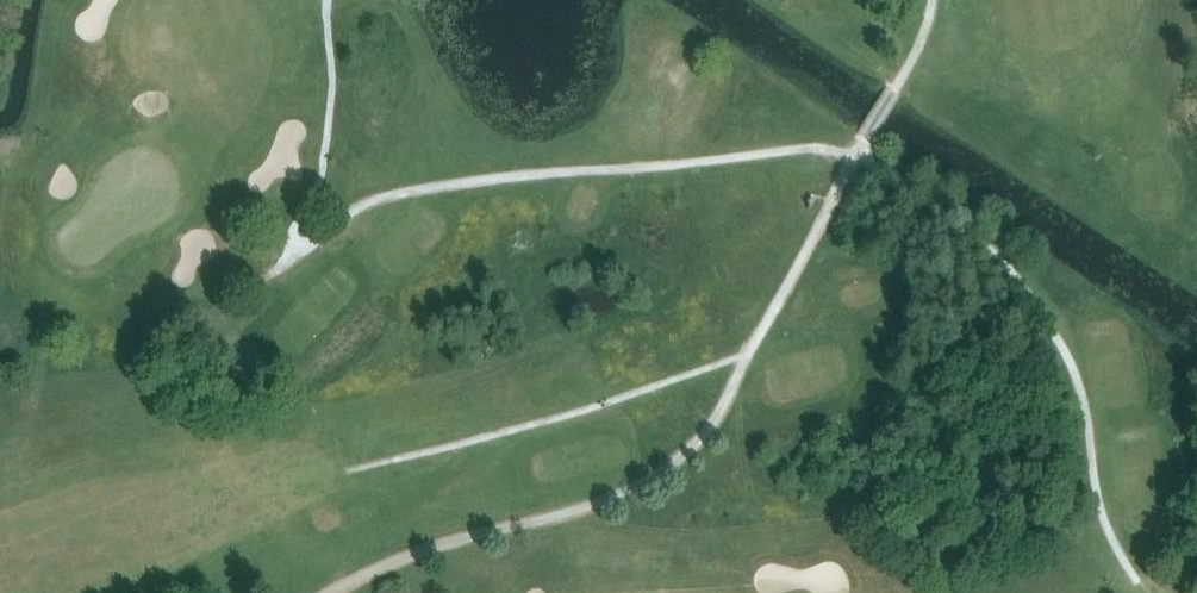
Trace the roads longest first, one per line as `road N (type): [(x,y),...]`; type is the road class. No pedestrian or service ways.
road 1 (track): [(271,275),(362,206),(407,192),(798,151),(853,156),(969,232),(1029,297),(1082,396),(1103,519),(1137,583)]
road 2 (track): [(335,592),(460,540),(607,500),(681,457),(708,431),(894,93),(931,0)]
road 3 (track): [(745,359),(347,471)]

